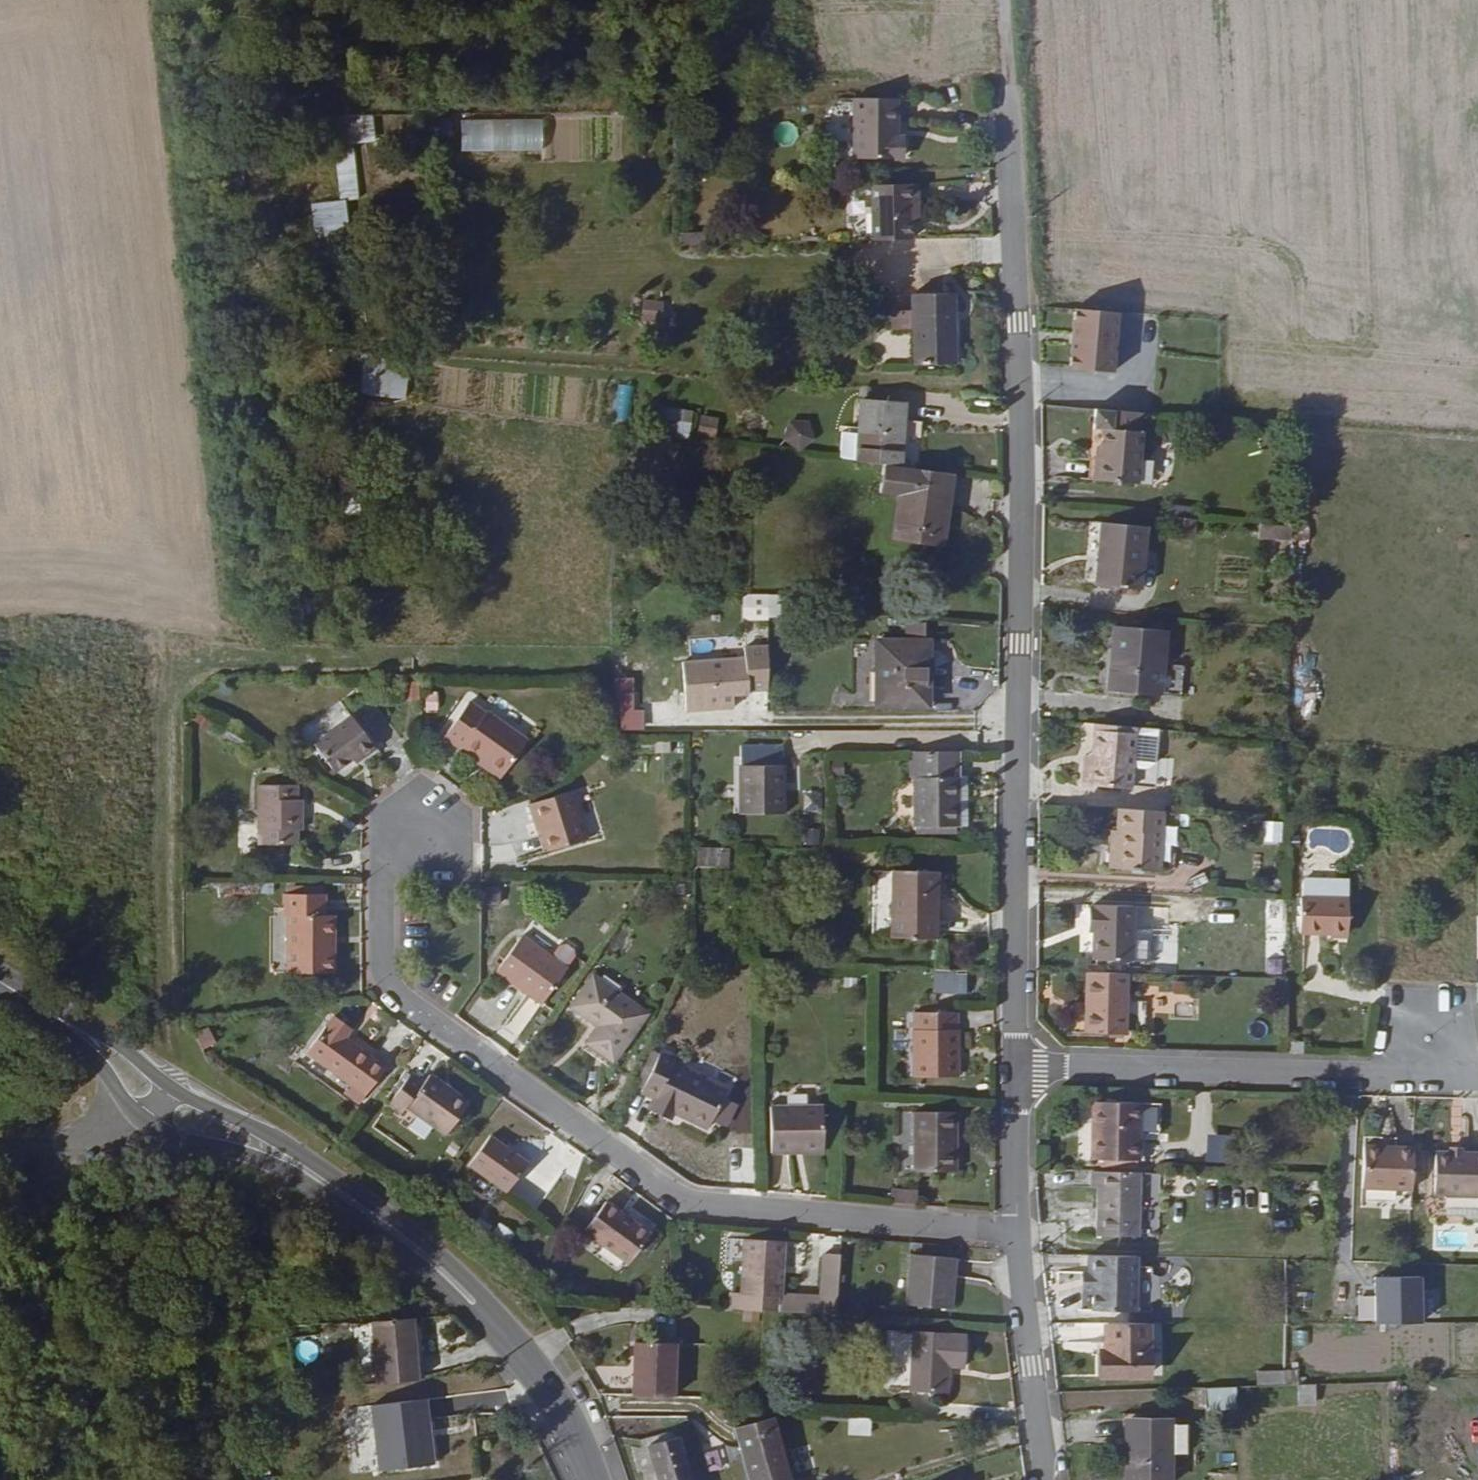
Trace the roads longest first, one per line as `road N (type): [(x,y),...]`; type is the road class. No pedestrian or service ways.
road 1 (residential): [(1008,96),(1021,504),(1015,1069)]
road 2 (residential): [(1019,1231),(685,1207),(396,990),(394,879),(405,846),(435,824)]
road 3 (residential): [(1015,1069),(1423,1077)]
road 4 (tertiary): [(342,1193),(424,1255),(532,1363),(574,1424),(595,1479)]
road 5 (tertiary): [(58,1016),(150,1125),(342,1193)]
road 6 (tertiary): [(342,1193),(298,1150),(170,1088),(58,1016)]
road 7 (residential): [(1019,1231),(1047,1479)]
road 8 (residential): [(1015,1069),(1019,1231)]
road 9 (track): [(0,1144),(68,1142),(150,1125)]

